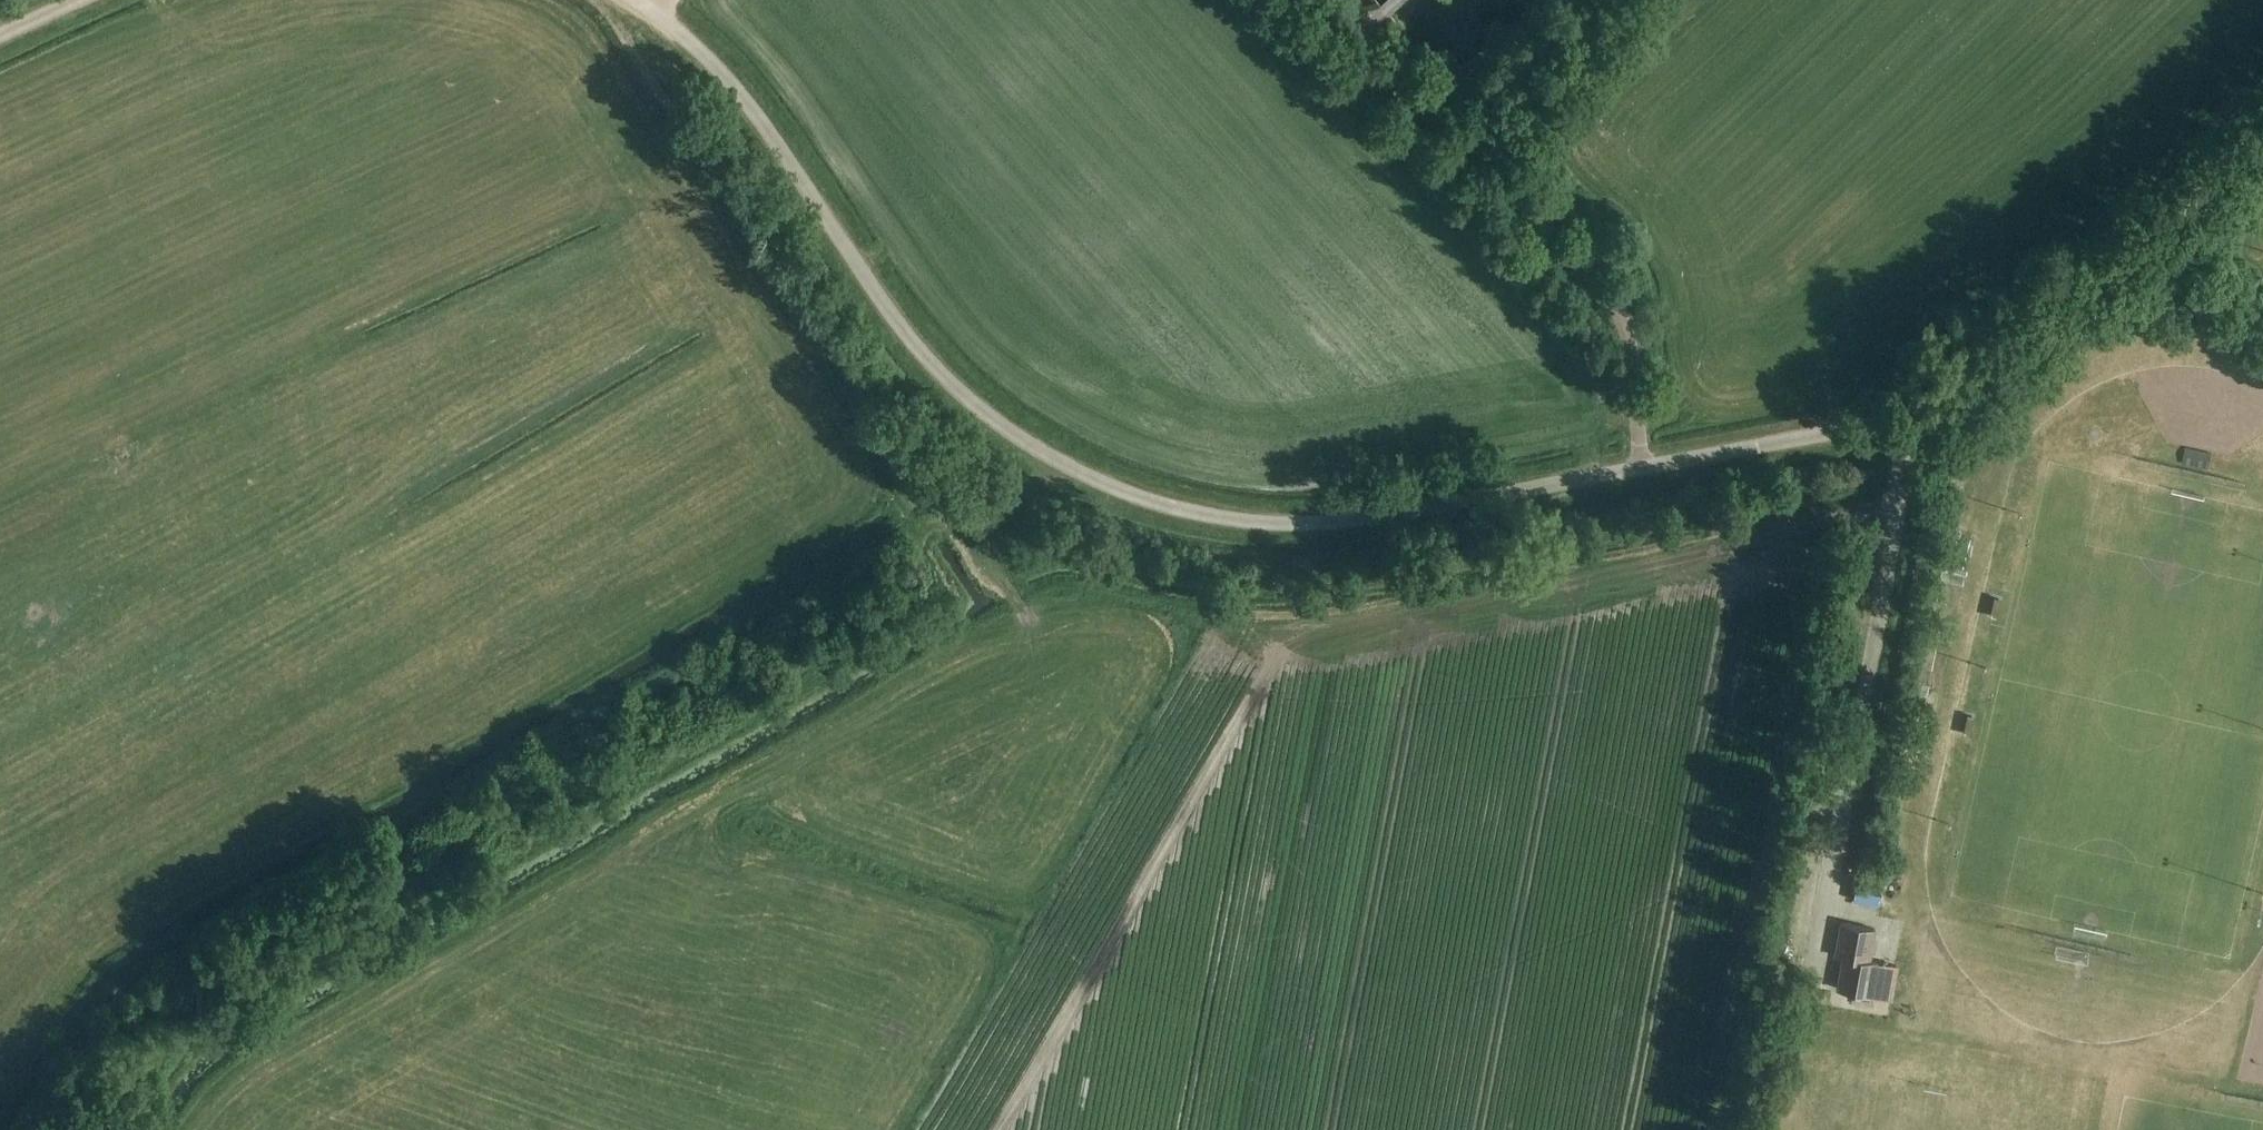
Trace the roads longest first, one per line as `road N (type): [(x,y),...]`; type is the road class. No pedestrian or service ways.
road 1 (unclassified): [(636,0),(736,86),(909,336),(977,405),(1110,486),(1161,505),(1252,522),(1418,510),(1902,416),(1937,401),(2063,310),(2262,137)]
road 2 (track): [(1899,477),(1820,952)]

